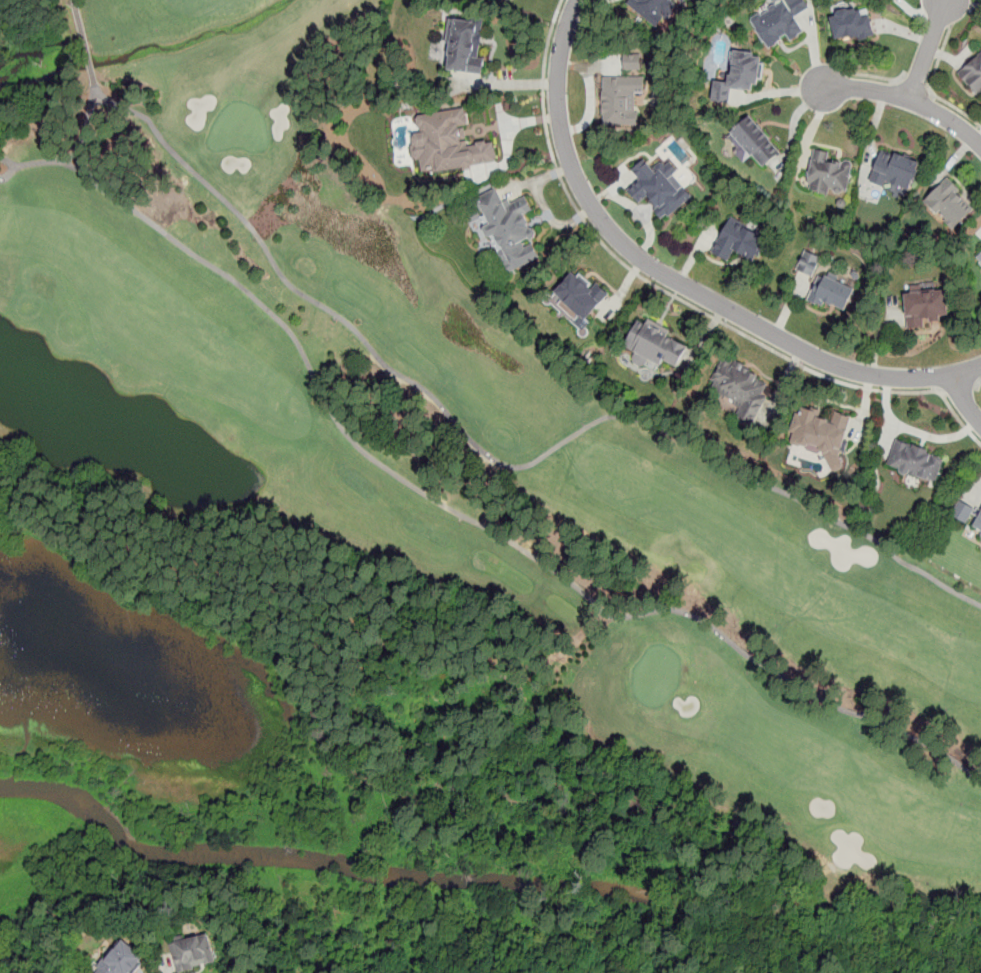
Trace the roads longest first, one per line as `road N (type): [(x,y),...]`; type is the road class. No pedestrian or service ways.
road 1 (residential): [(980,366),(909,382),(847,374),(629,253),(583,193),(557,112),(561,45),(578,0)]
road 2 (residential): [(980,147),(910,97),(823,91)]

